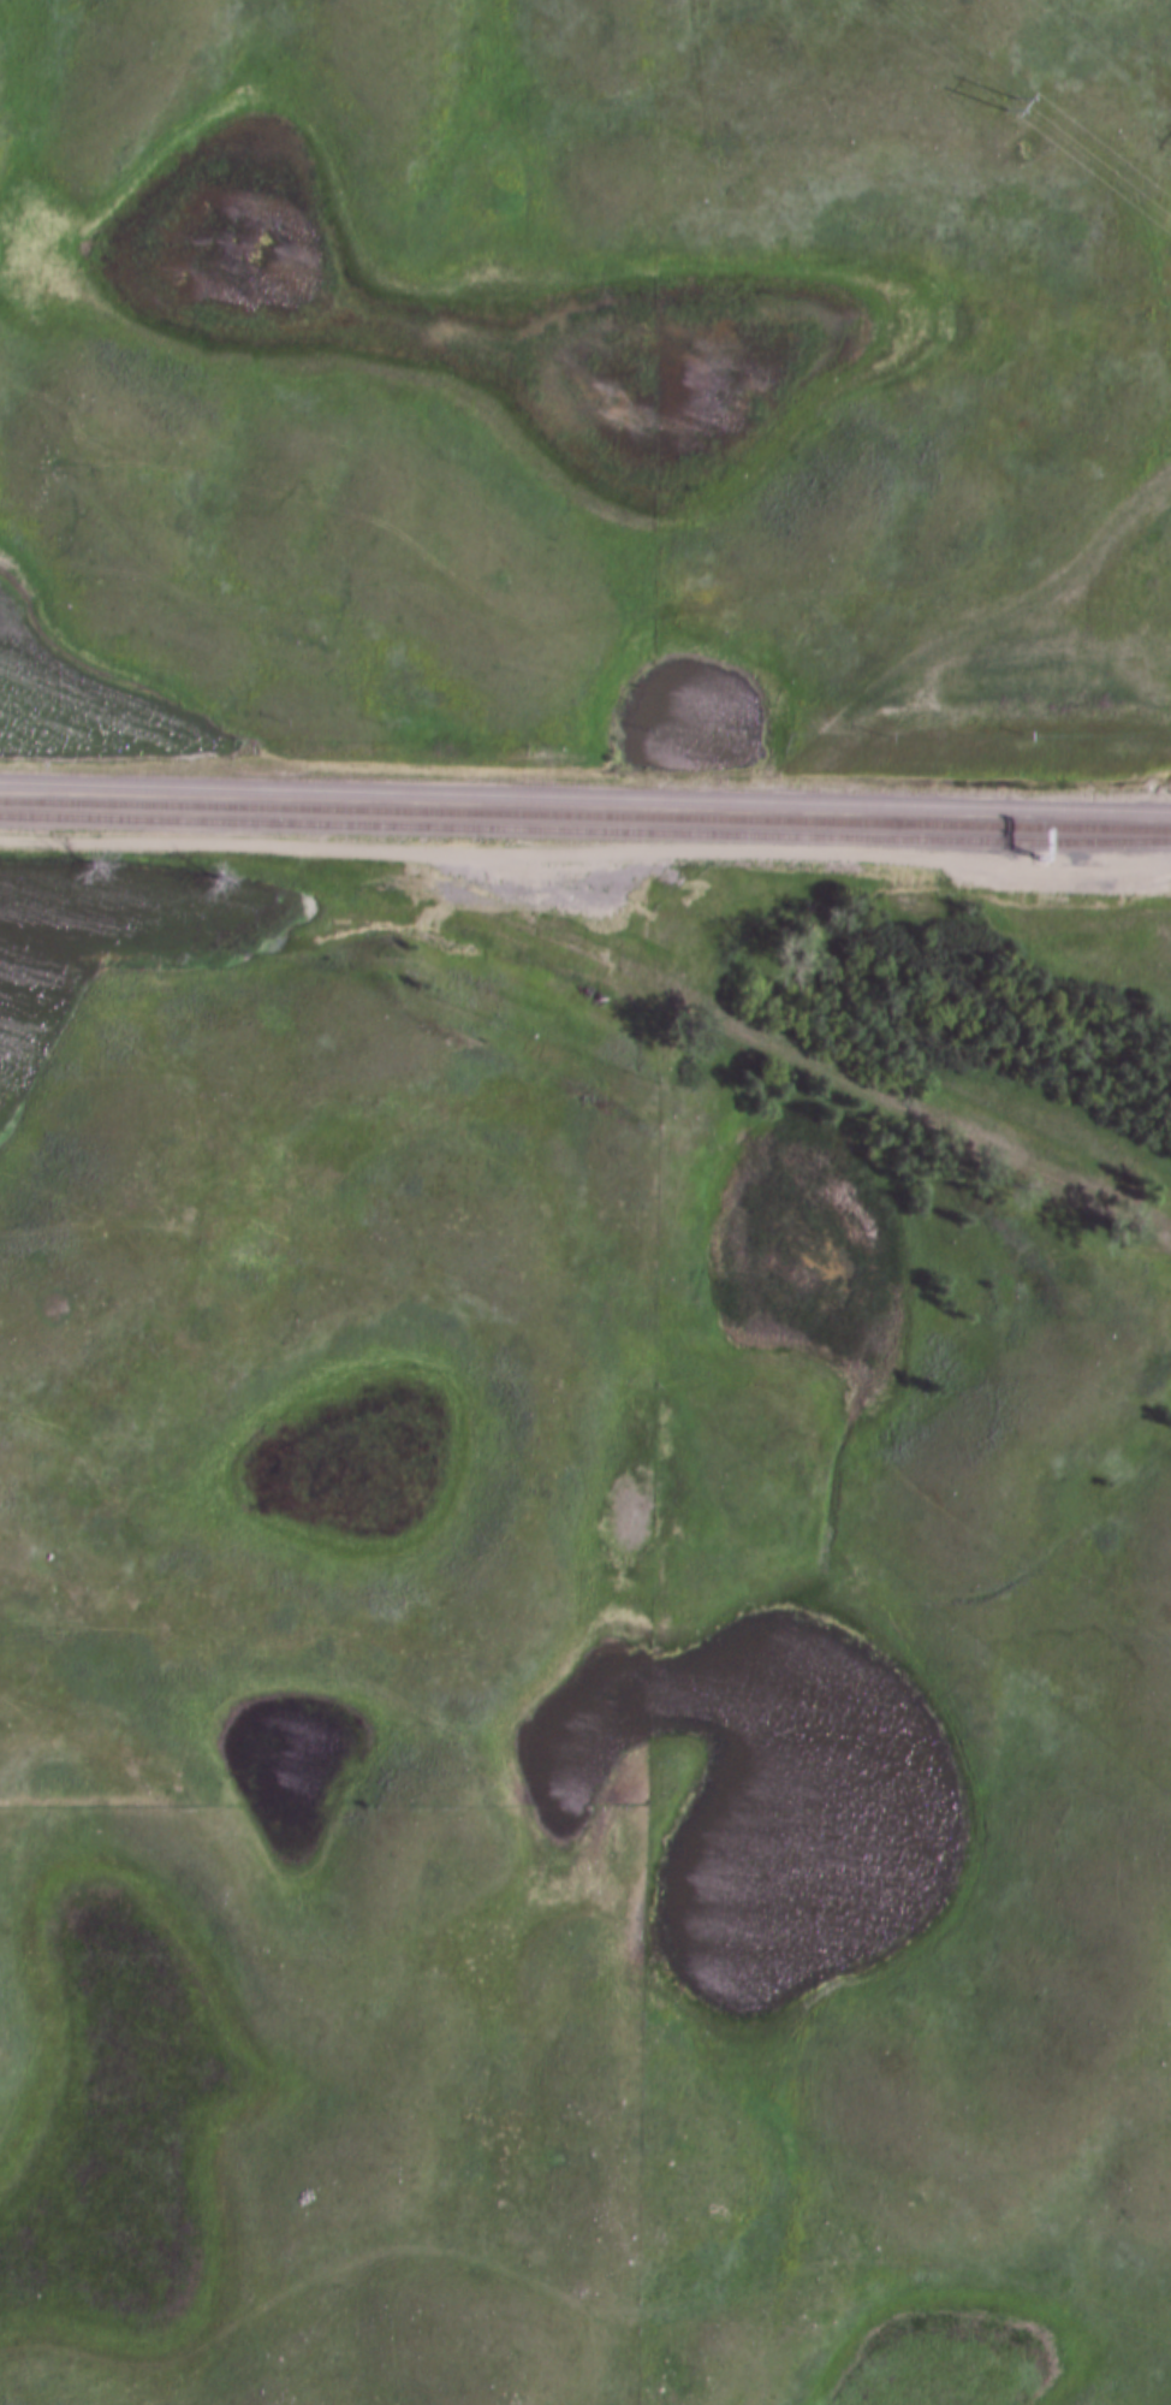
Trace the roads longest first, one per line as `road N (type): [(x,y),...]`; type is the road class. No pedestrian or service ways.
road 1 (track): [(1170,1237),(378,854)]

